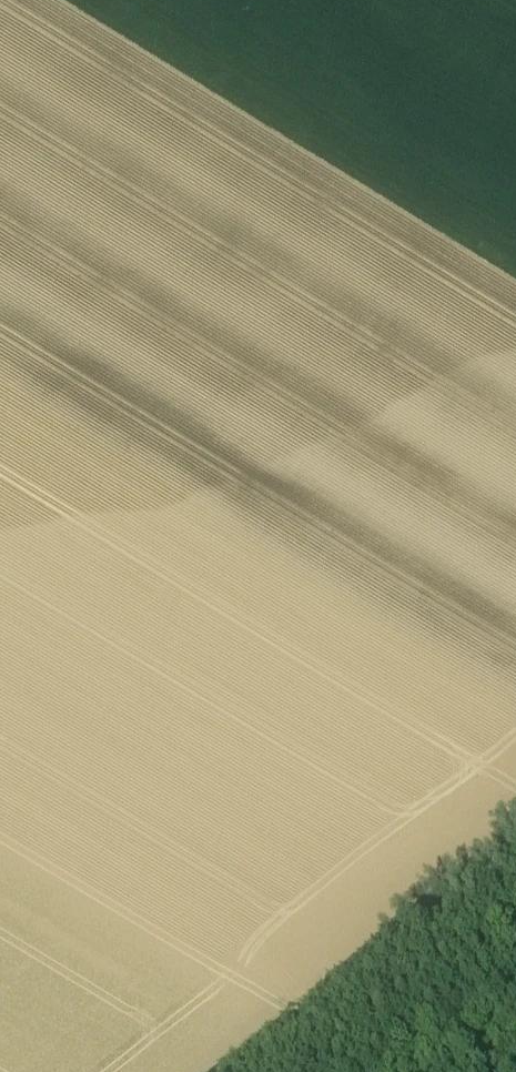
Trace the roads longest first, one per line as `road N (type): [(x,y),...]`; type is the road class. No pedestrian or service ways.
road 1 (track): [(515,843),(226,1071)]

